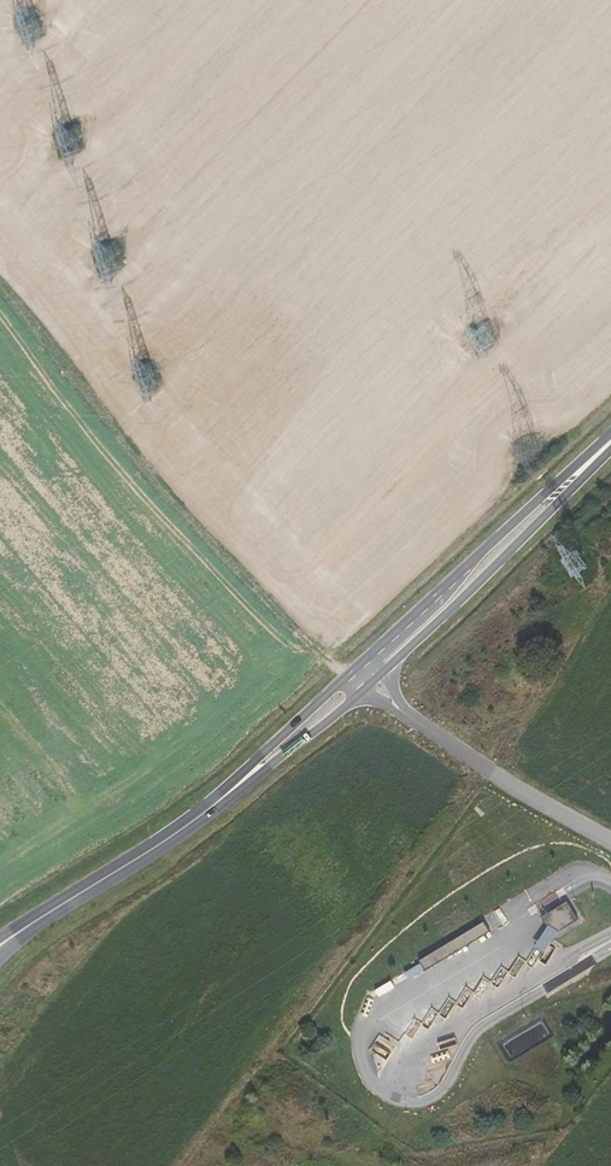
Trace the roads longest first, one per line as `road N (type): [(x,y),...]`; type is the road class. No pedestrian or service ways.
road 1 (track): [(0,299),(348,683)]
road 2 (secondary): [(36,923),(166,842),(348,683)]
road 3 (secondary): [(348,683),(610,441)]
road 4 (unclassified): [(348,683),(387,697),(481,765),(610,839)]

